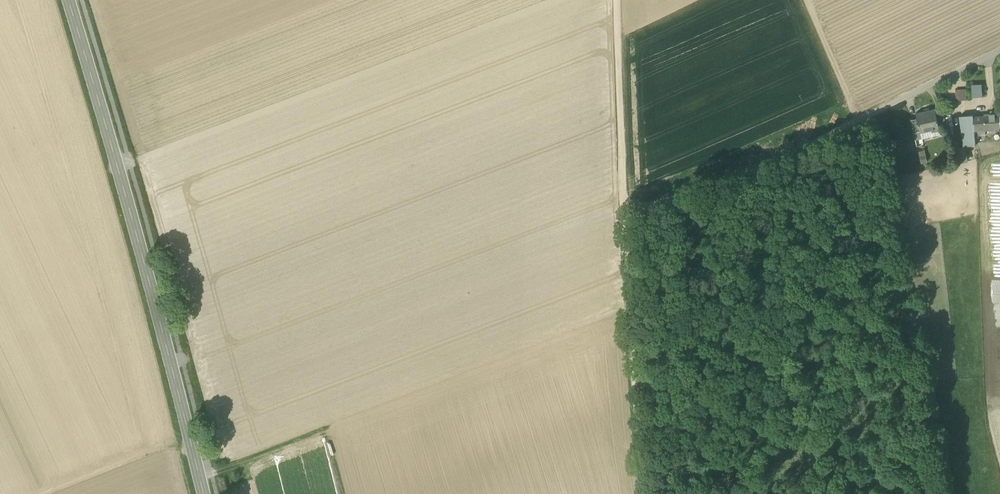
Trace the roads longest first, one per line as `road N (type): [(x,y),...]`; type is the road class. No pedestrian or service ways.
road 1 (tertiary): [(206,493),(70,0)]
road 2 (track): [(648,493),(622,212)]
road 3 (track): [(875,111),(753,172),(622,212)]
road 4 (track): [(622,212),(615,0)]
road 5 (unclassified): [(999,51),(875,111)]

